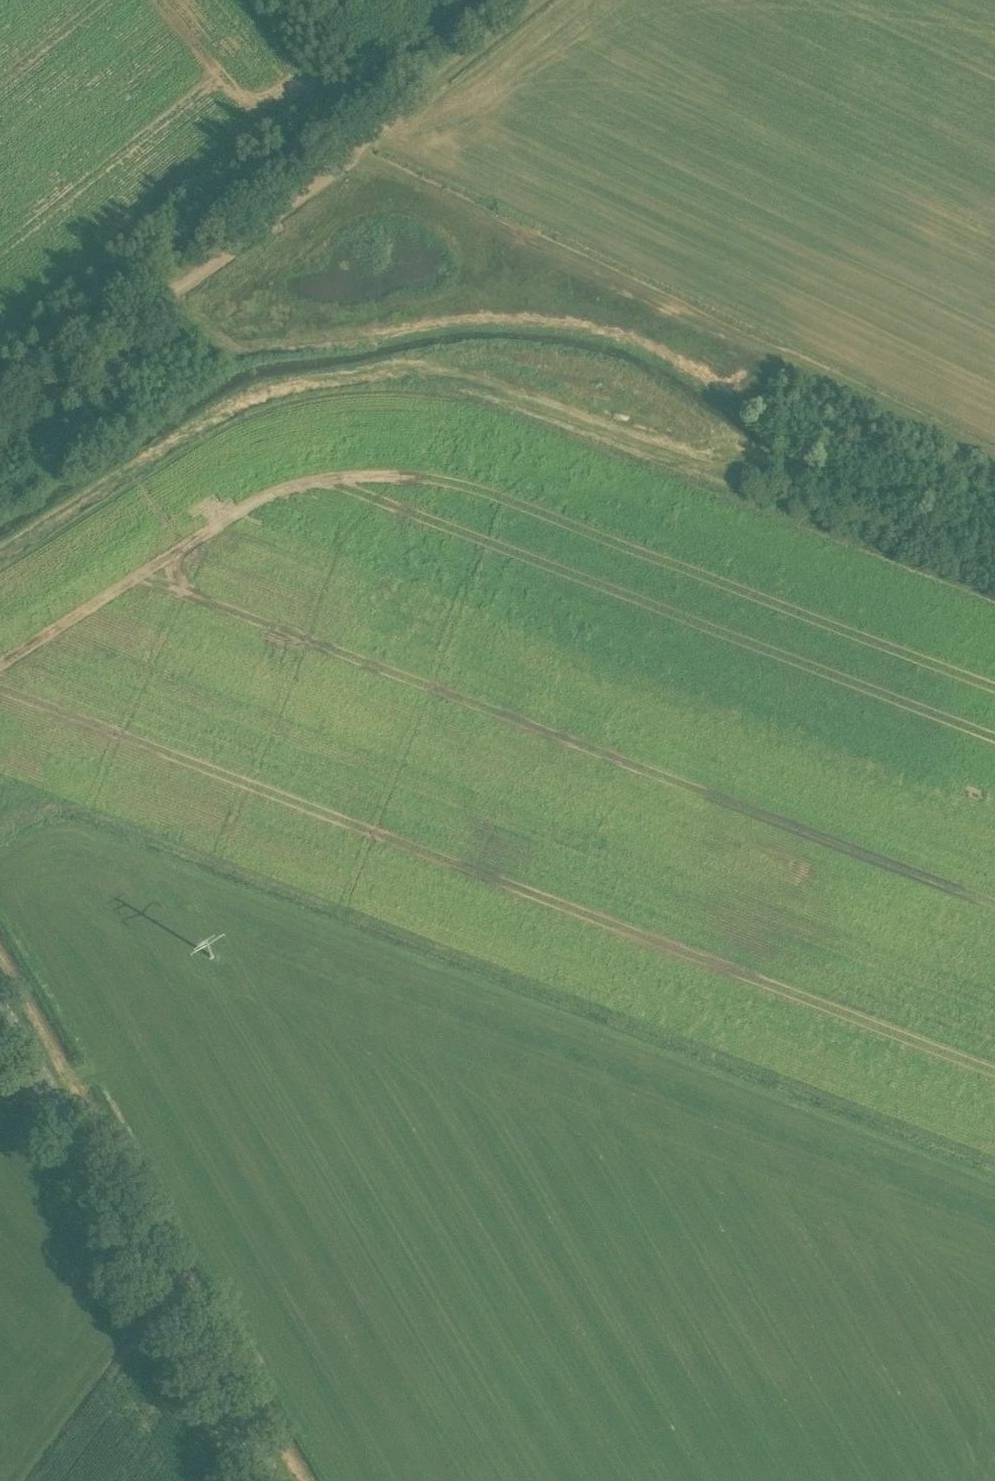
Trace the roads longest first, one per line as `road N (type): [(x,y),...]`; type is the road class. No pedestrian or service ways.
road 1 (secondary): [(270,1480),(0,1016)]

